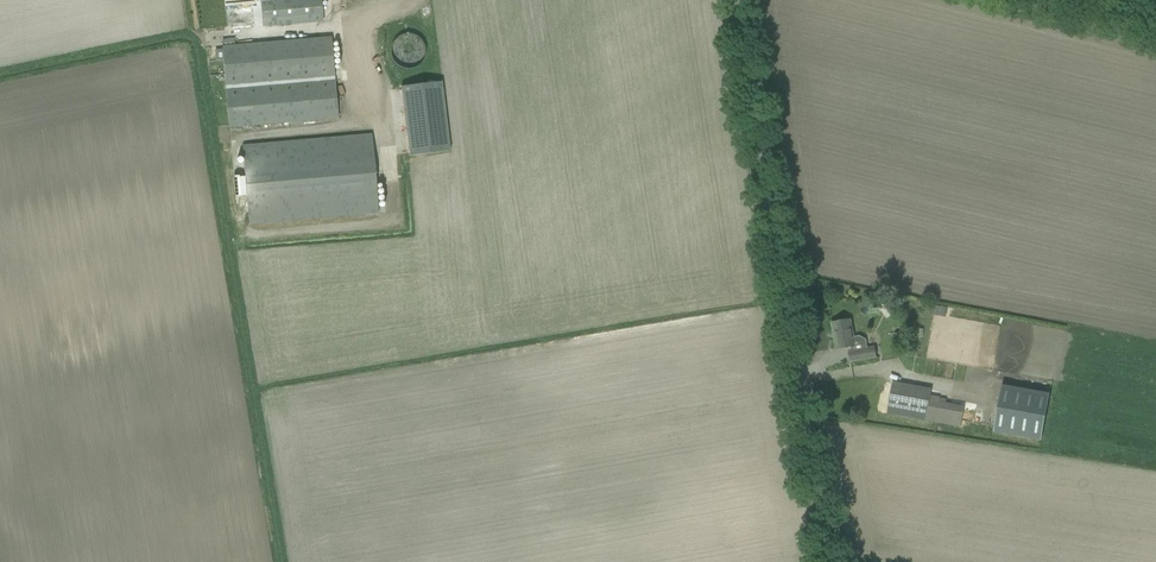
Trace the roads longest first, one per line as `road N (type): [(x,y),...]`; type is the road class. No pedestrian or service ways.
road 1 (unclassified): [(834,561),(740,0)]

